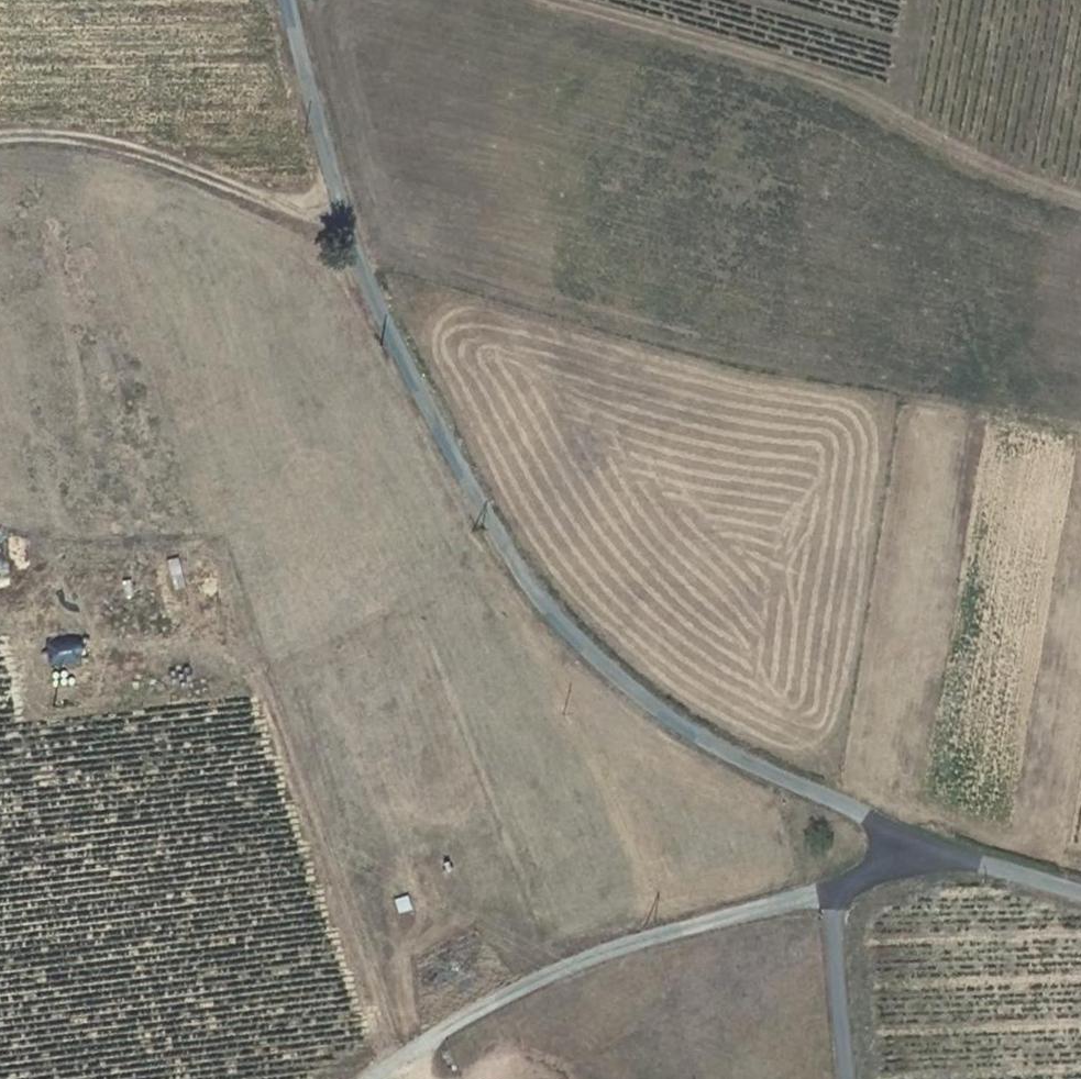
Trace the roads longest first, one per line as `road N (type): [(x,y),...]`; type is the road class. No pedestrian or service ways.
road 1 (unclassified): [(924,846),(741,756),(651,699),(573,631),(503,547),(343,215),(290,0)]
road 2 (unclassified): [(833,891),(583,960),(456,1022),(376,1078)]
road 3 (track): [(0,139),(81,137),(153,153),(281,206),(343,215)]
road 4 (unclassified): [(848,1078),(833,891)]
road 5 (unclassified): [(1080,891),(924,846)]

